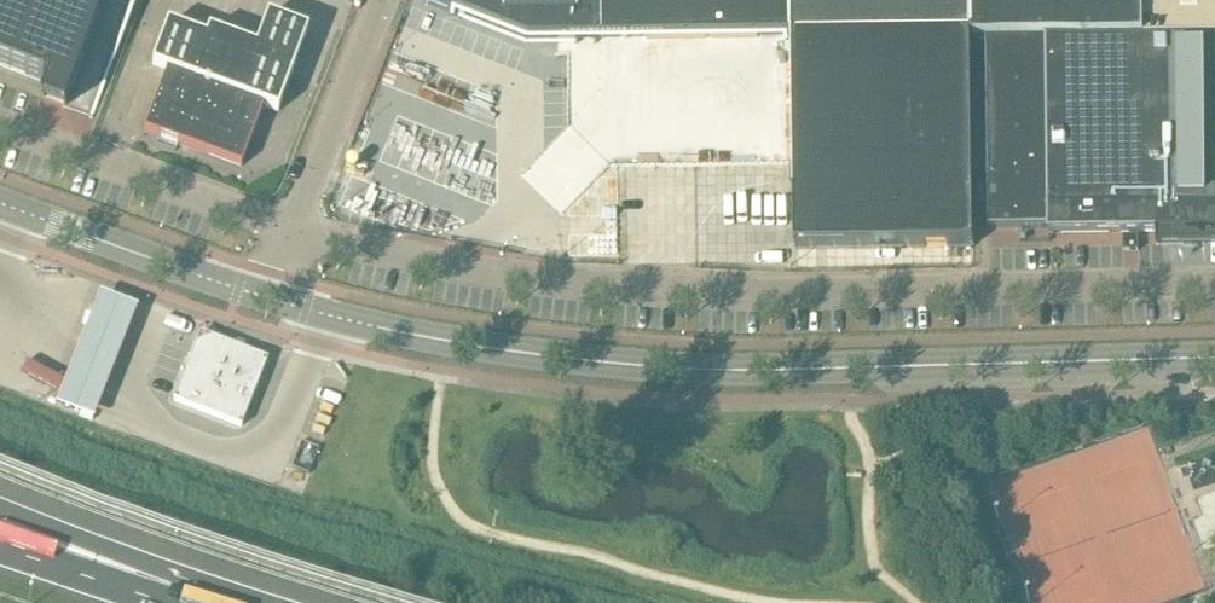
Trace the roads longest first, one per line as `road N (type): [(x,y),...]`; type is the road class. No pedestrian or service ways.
road 1 (tertiary): [(266,298),(502,352),(667,371),(1214,362)]
road 2 (unclassified): [(289,234),(457,268),(666,289),(1214,280)]
road 3 (unclassified): [(0,126),(289,234)]
road 4 (tertiary): [(0,204),(266,298)]
road 5 (unclassified): [(289,234),(388,0)]
road 6 (motorway): [(182,602),(0,513)]
road 7 (motorway): [(175,602),(0,544)]

